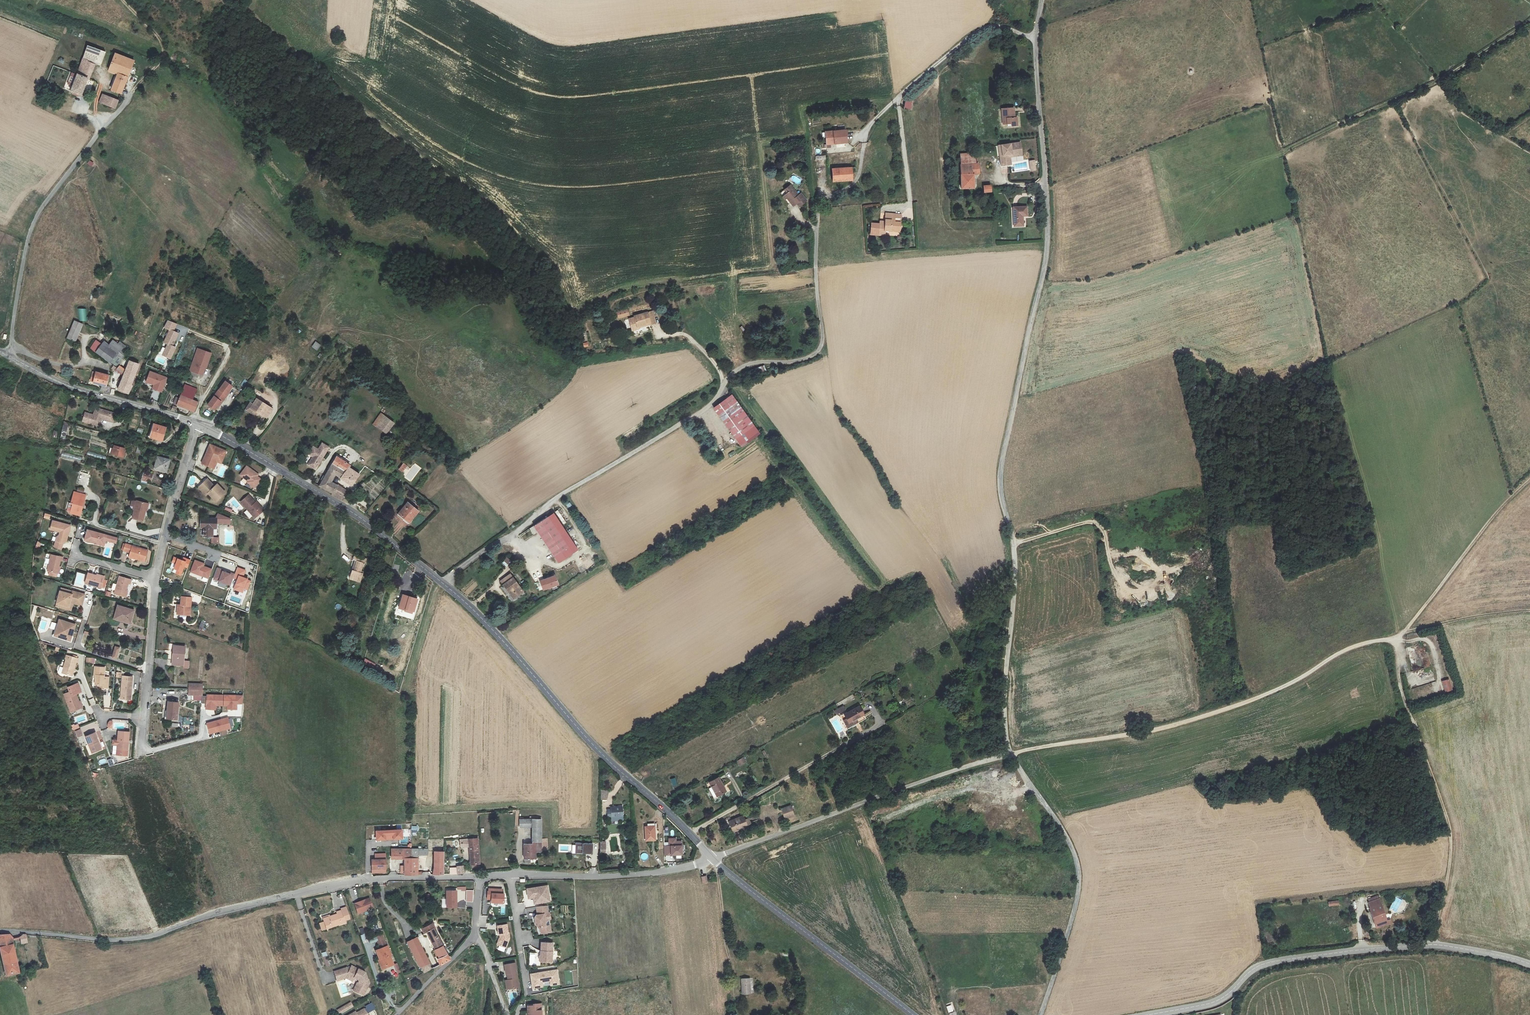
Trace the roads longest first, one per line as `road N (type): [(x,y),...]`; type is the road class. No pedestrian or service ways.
road 1 (unclassified): [(1011,754),(1005,693),(1015,569),(1000,483),(1047,250),(1036,57),(1042,0)]
road 2 (unclassified): [(444,584),(562,494),(712,405),(735,370),(794,362),(820,349),(818,205),(857,179),(864,143)]
road 3 (unclassified): [(480,876),(348,882),(135,939),(0,933)]
road 4 (track): [(1395,639),(1347,649),(1291,683),(1198,718),(1011,754)]
road 5 (unclassified): [(1148,1014),(1217,1001),(1253,969),(1286,959),(1433,945),(1529,964)]
road 6 (unclassified): [(444,584),(712,859)]
road 7 (unclassified): [(1011,754),(712,859)]
road 8 (track): [(1433,945),(1452,843),(1402,693),(1395,639)]
road 9 (unclassified): [(197,423),(358,516),(444,584)]
road 10 (unclassified): [(1041,1014),(1079,872),(1068,839),(1011,754)]
road 11 (track): [(1285,152),(1443,78),(1529,21)]
road 12 (unclassified): [(712,859),(913,1014)]
road 13 (unclassified): [(712,859),(608,877),(480,876)]
road 14 (unclassified): [(0,352),(73,387),(197,423)]
road 15 (track): [(1529,479),(1395,639)]
road 16 (residential): [(397,1014),(474,937),(480,876)]
road 17 (residential): [(197,423),(155,578)]
road 18 (track): [(1121,584),(1094,523),(1013,543)]
road 19 (residential): [(155,578),(143,717)]
road 20 (track): [(1529,611),(1402,633)]
road 21 (track): [(132,92),(164,50),(122,0)]

